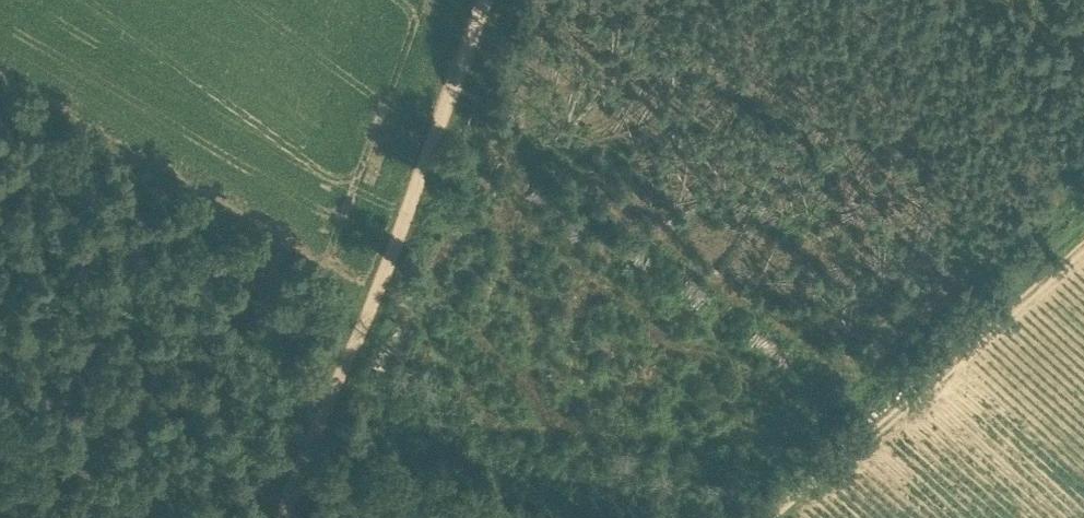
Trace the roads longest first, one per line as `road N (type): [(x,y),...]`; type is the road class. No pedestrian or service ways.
road 1 (track): [(484,0),(287,517)]
road 2 (track): [(1083,248),(773,517)]
road 3 (track): [(163,517),(0,432)]

